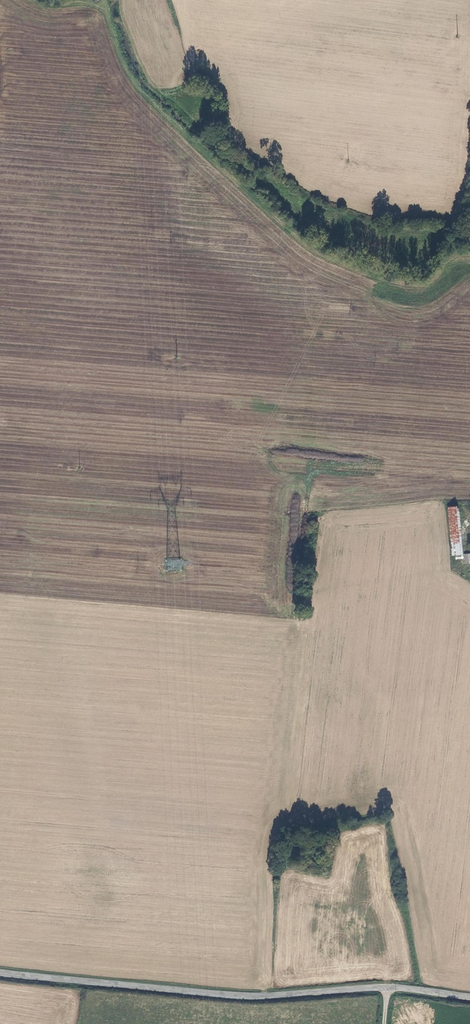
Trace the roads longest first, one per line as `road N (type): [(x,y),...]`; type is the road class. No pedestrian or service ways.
road 1 (tertiary): [(0,973),(247,996),(387,987)]

